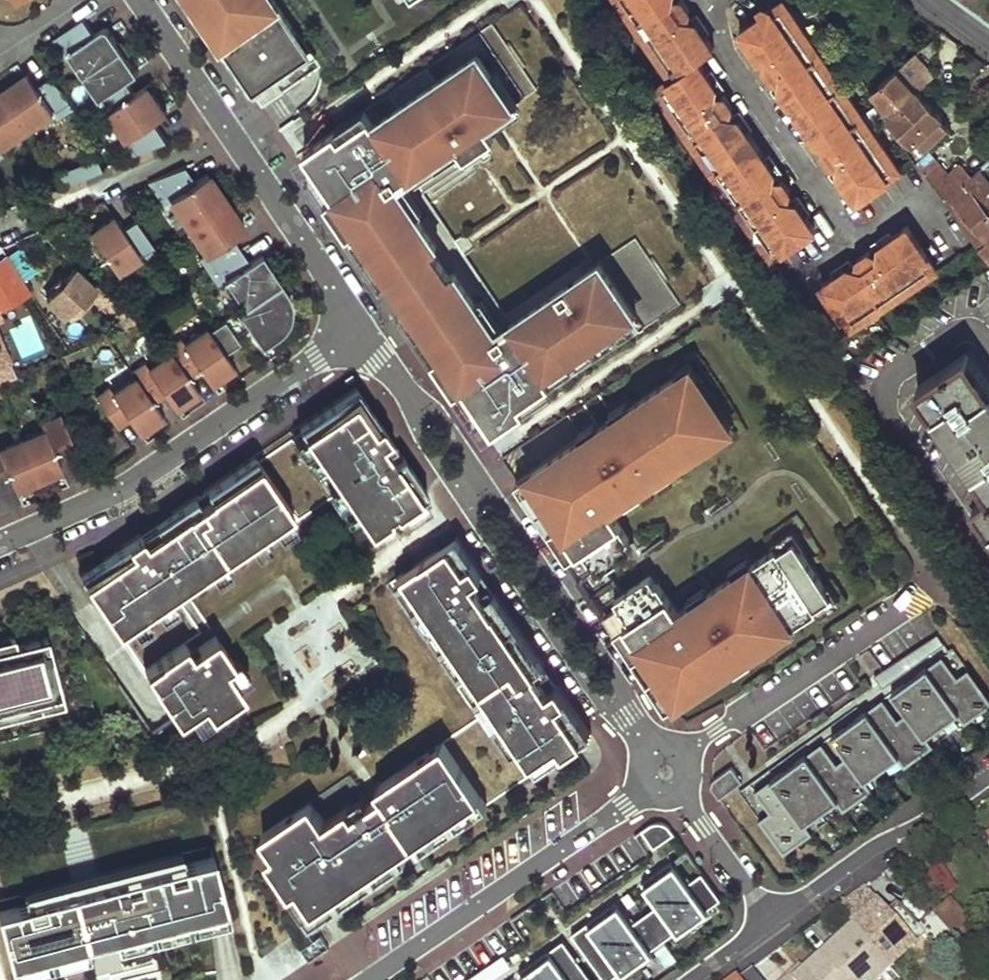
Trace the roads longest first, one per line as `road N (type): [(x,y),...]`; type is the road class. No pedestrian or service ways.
road 1 (residential): [(0,541),(115,487),(354,325)]
road 2 (residential): [(142,0),(354,325)]
road 3 (residential): [(621,706),(625,682),(451,423),(412,397)]
road 4 (residential): [(412,397),(424,435),(460,492),(601,695),(621,706)]
road 5 (residential): [(366,979),(667,772)]
road 6 (residential): [(667,772),(924,593)]
road 7 (residential): [(988,778),(773,925)]
road 8 (residential): [(667,772),(773,925)]

